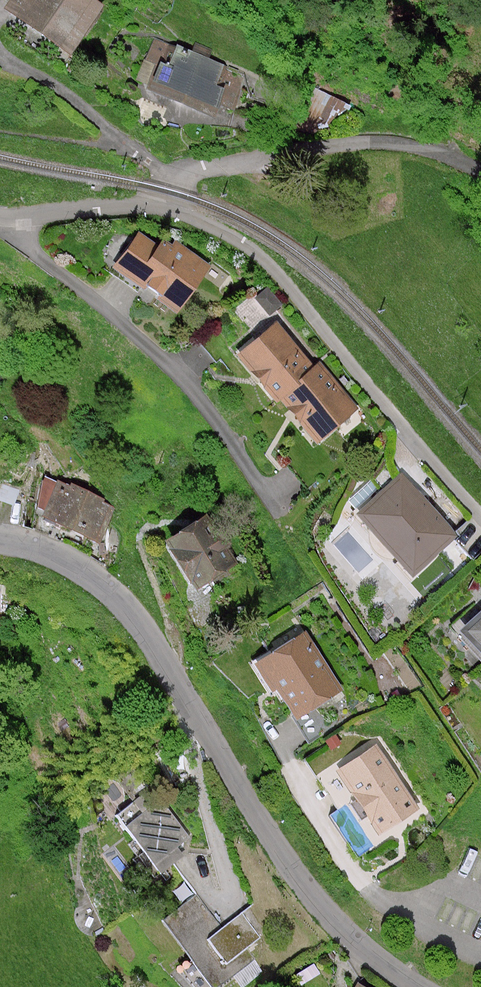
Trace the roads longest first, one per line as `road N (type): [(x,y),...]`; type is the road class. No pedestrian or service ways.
road 1 (tertiary): [(415,986),(356,946),(312,896),(133,615),(97,579),(0,543)]
road 2 (residential): [(480,509),(272,265),(225,232),(167,209)]
road 3 (residential): [(167,209),(0,217)]

